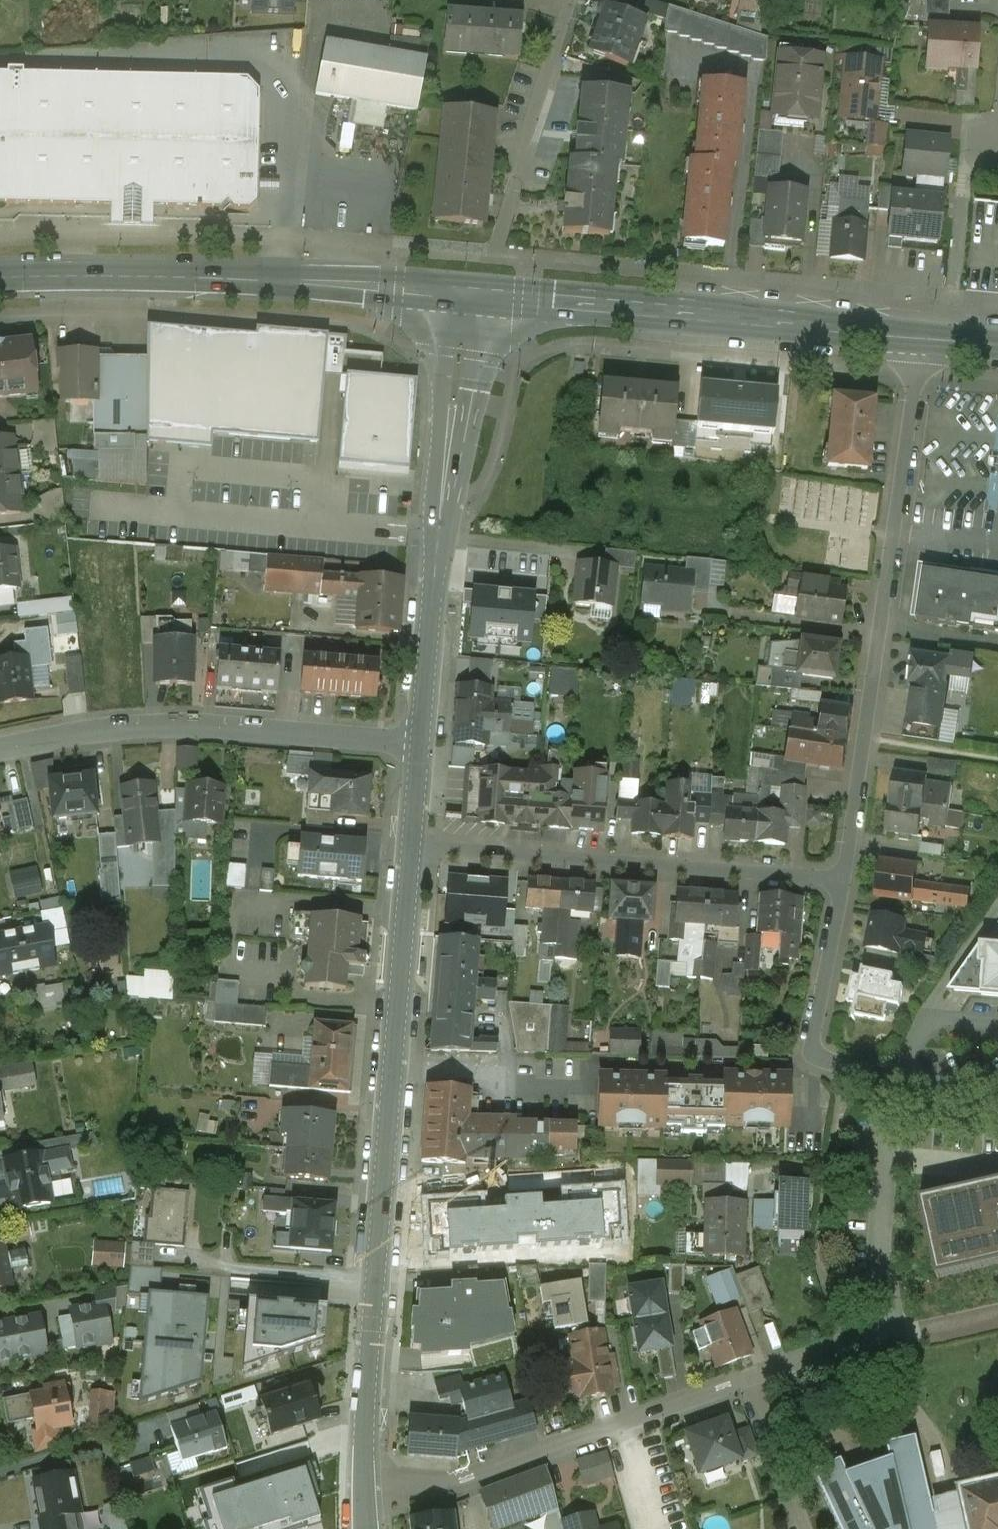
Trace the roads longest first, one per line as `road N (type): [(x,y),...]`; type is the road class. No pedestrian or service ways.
road 1 (secondary): [(412,845),(369,1356),(366,1491)]
road 2 (residential): [(920,340),(844,877)]
road 3 (secondary): [(0,279),(175,277),(467,296)]
road 4 (secondary): [(467,296),(920,340)]
road 5 (secondary): [(467,296),(421,744)]
road 6 (residential): [(412,845),(844,877)]
road 7 (residential): [(421,744),(205,726),(85,732),(0,750)]
road 8 (residential): [(366,1491),(462,1481),(756,1380)]
road 9 (residential): [(844,877),(816,1057),(836,1073),(997,1089)]
road 10 (residential): [(573,0),(526,168)]
road 11 (unclassified): [(809,1528),(756,1380)]

